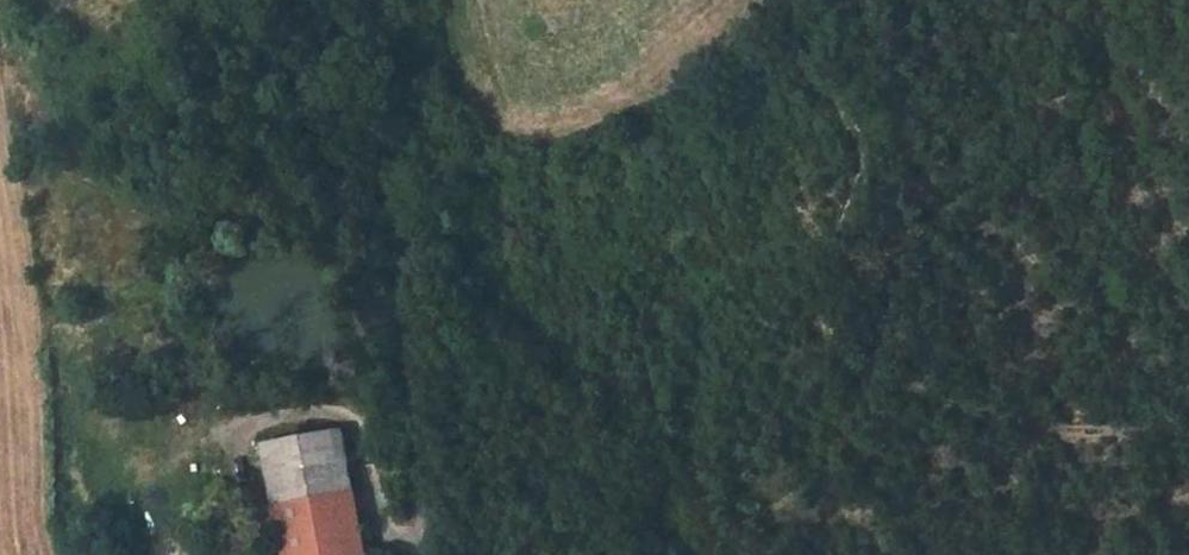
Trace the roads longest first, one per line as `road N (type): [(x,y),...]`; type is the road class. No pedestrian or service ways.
road 1 (unclassified): [(379,0),(421,554)]

